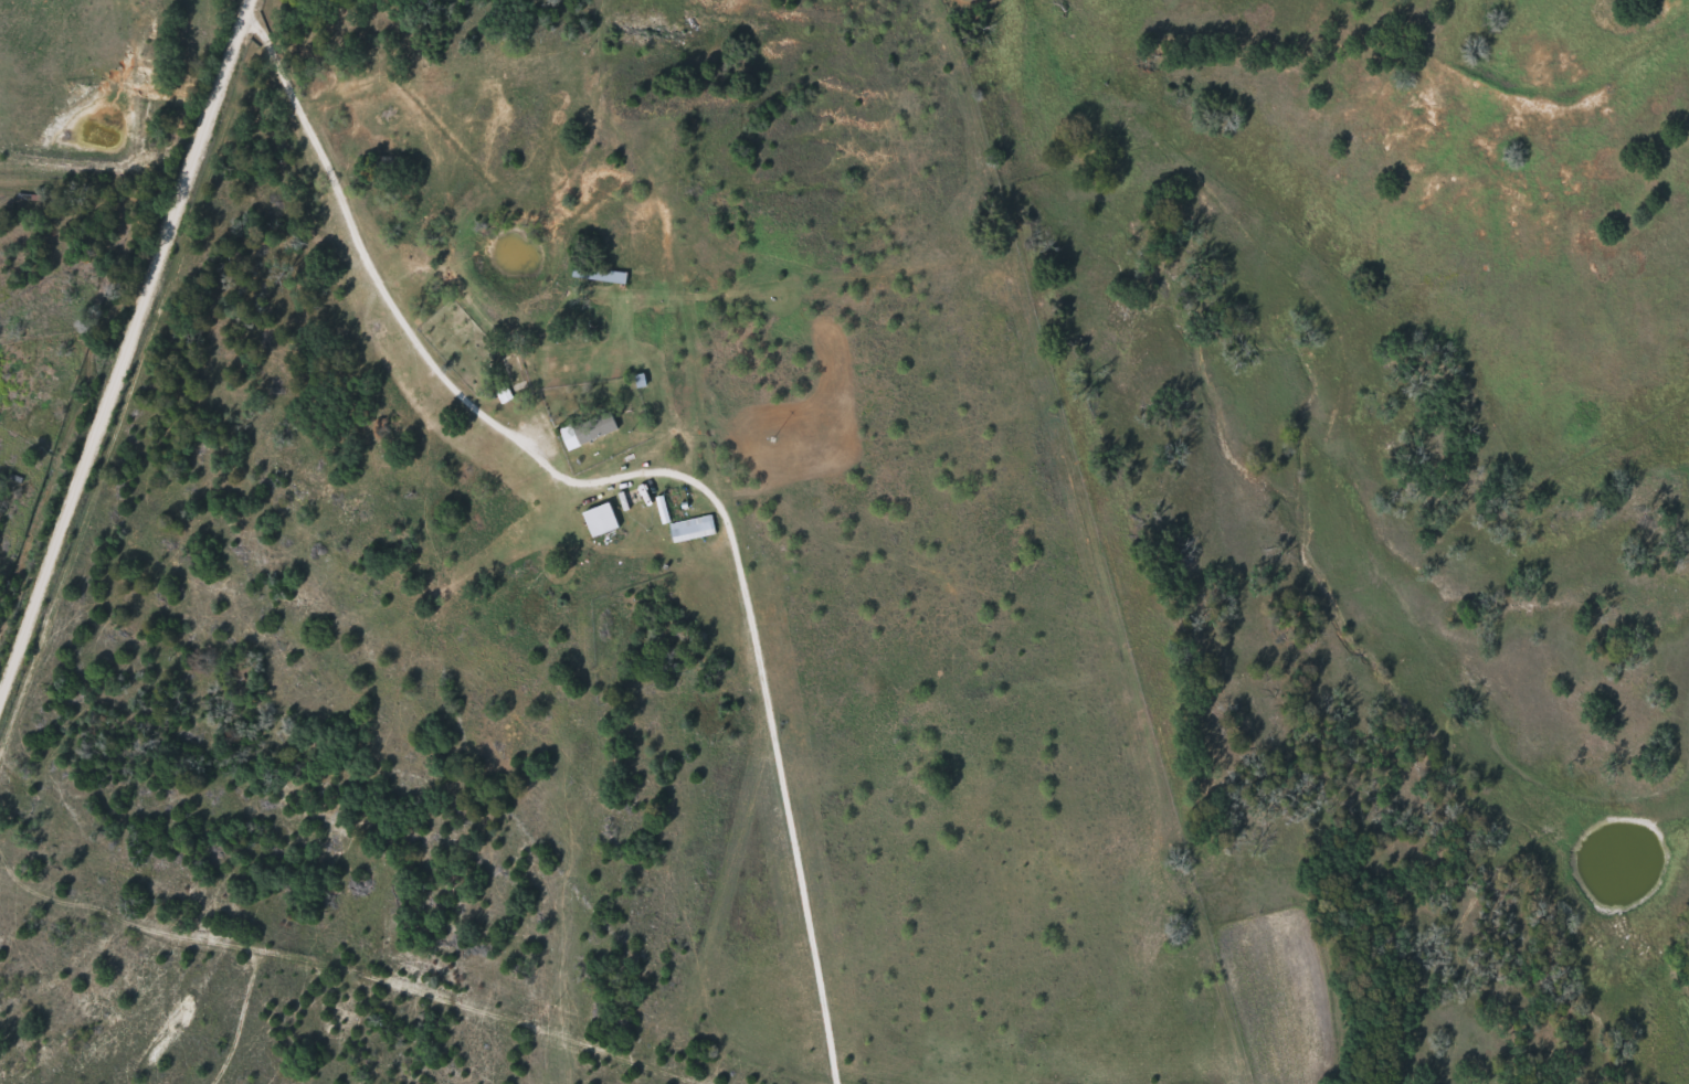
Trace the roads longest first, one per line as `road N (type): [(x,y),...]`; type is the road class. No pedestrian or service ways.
road 1 (residential): [(250,0),(0,707)]

